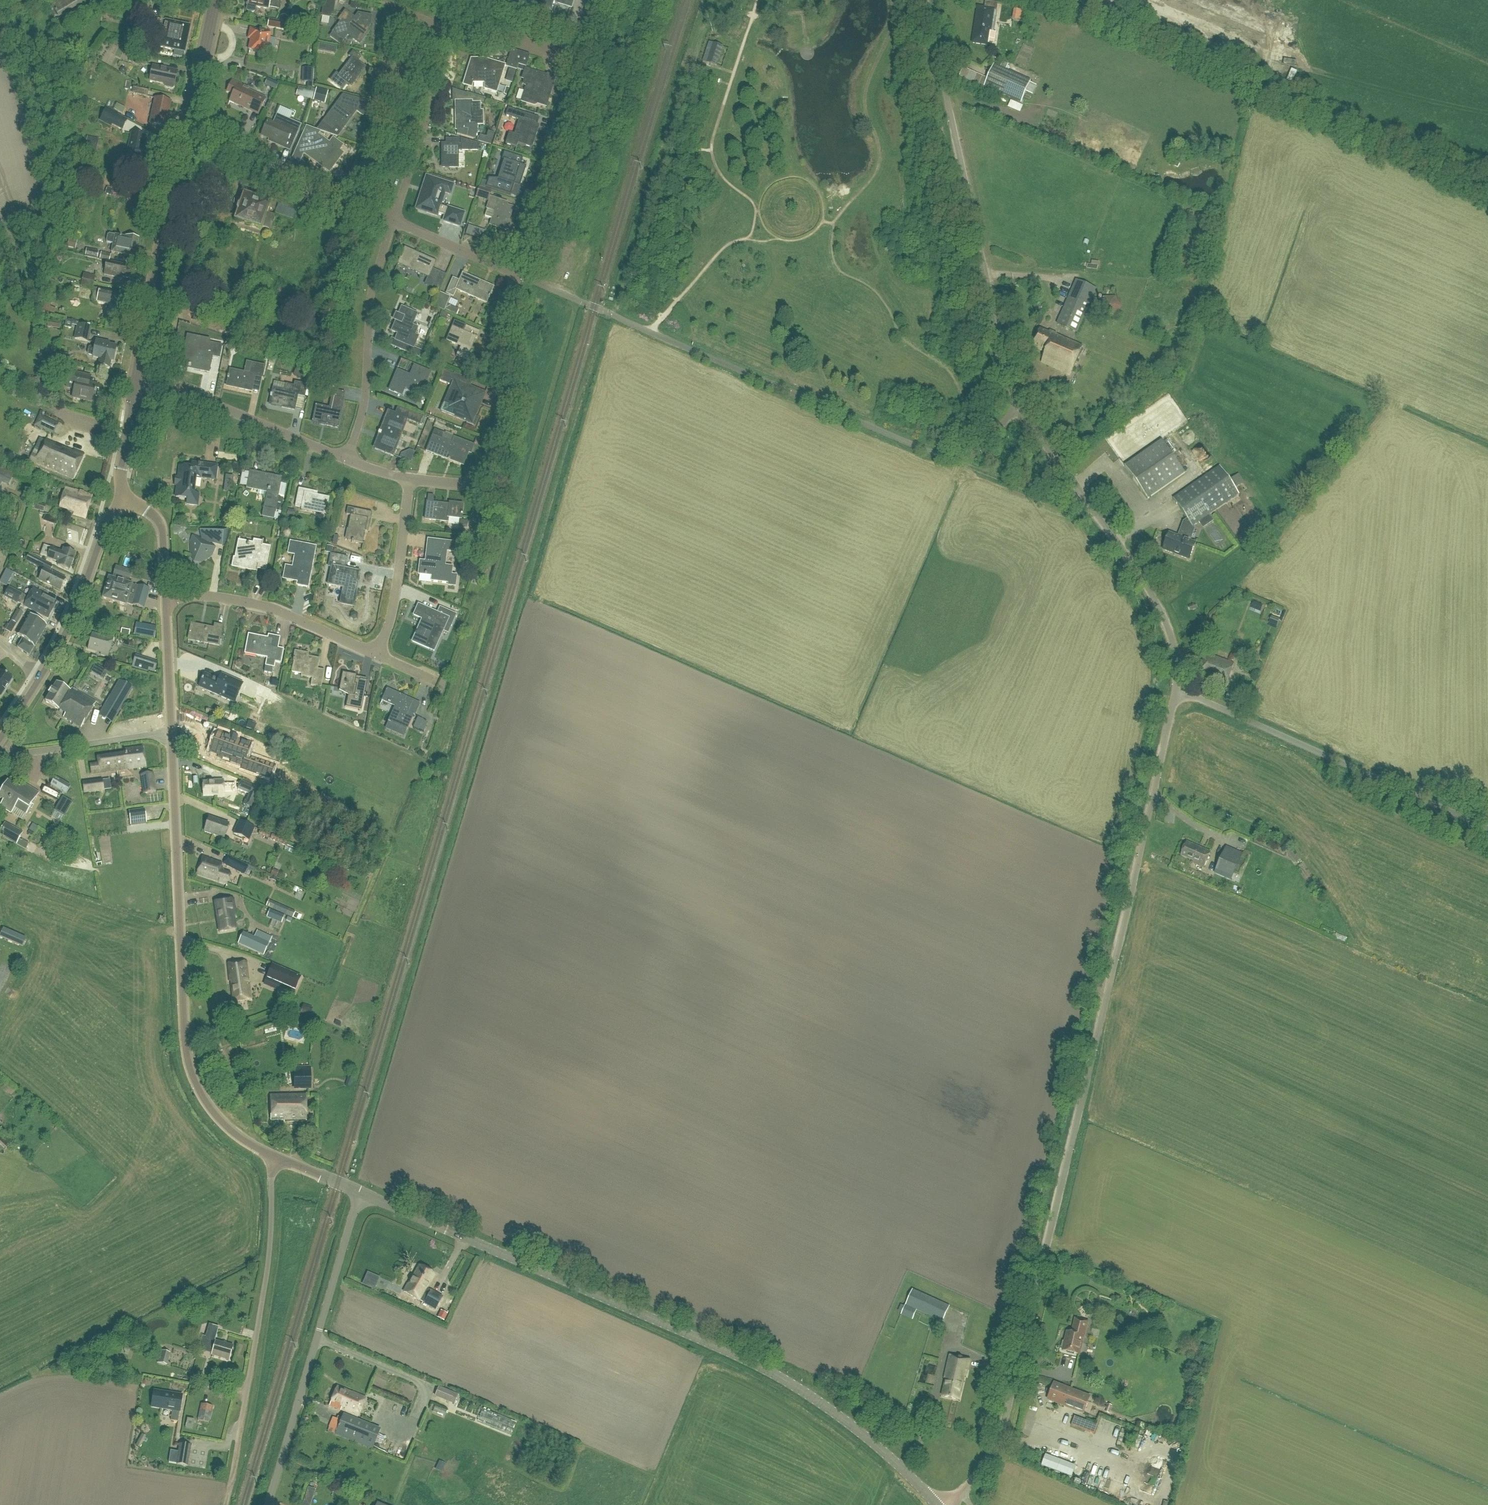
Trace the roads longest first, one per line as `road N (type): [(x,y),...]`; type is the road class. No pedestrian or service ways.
road 1 (unclassified): [(954,1504),(991,1460),(1002,1431),(1177,690)]
road 2 (tertiary): [(937,1504),(870,1439),(778,1373),(360,1193)]
road 3 (tertiary): [(273,1156),(208,1106),(184,1039),(163,600)]
road 4 (unclassified): [(1018,405),(986,446),(938,453),(516,274)]
road 5 (unclassified): [(1018,405),(925,0)]
road 6 (unclassified): [(1177,690),(1487,829)]
road 7 (unclassified): [(1177,690),(1175,654),(1153,597),(1018,405)]
road 8 (unclassified): [(268,1504),(360,1193)]
road 9 (residential): [(238,1443),(268,1262),(273,1156)]
road 10 (residential): [(410,479),(463,484),(484,465),(500,412),(496,356),(516,274)]
road 11 (secondary): [(136,380),(188,128)]
road 12 (residential): [(346,460),(366,387),(371,287),(394,220)]
road 13 (unclassified): [(1273,95),(1055,0)]
road 14 (unclassified): [(516,274),(586,58)]
road 15 (residential): [(136,380),(346,460)]
road 16 (residential): [(377,653),(259,604),(163,600)]
road 17 (secondary): [(38,677),(66,631),(113,493)]
road 18 (residential): [(350,201),(385,93),(393,10)]
road 19 (residential): [(394,220),(454,38)]
road 20 (residential): [(377,653),(393,609),(410,479)]
road 21 (unclassified): [(350,201),(188,128)]
road 22 (track): [(952,457),(1096,515)]
road 23 (residential): [(586,58),(509,35),(454,38)]
road 24 (unclassified): [(516,274),(394,220)]
road 25 (tertiary): [(163,600),(150,511),(113,493)]
road 26 (secondary): [(188,128),(215,0)]

